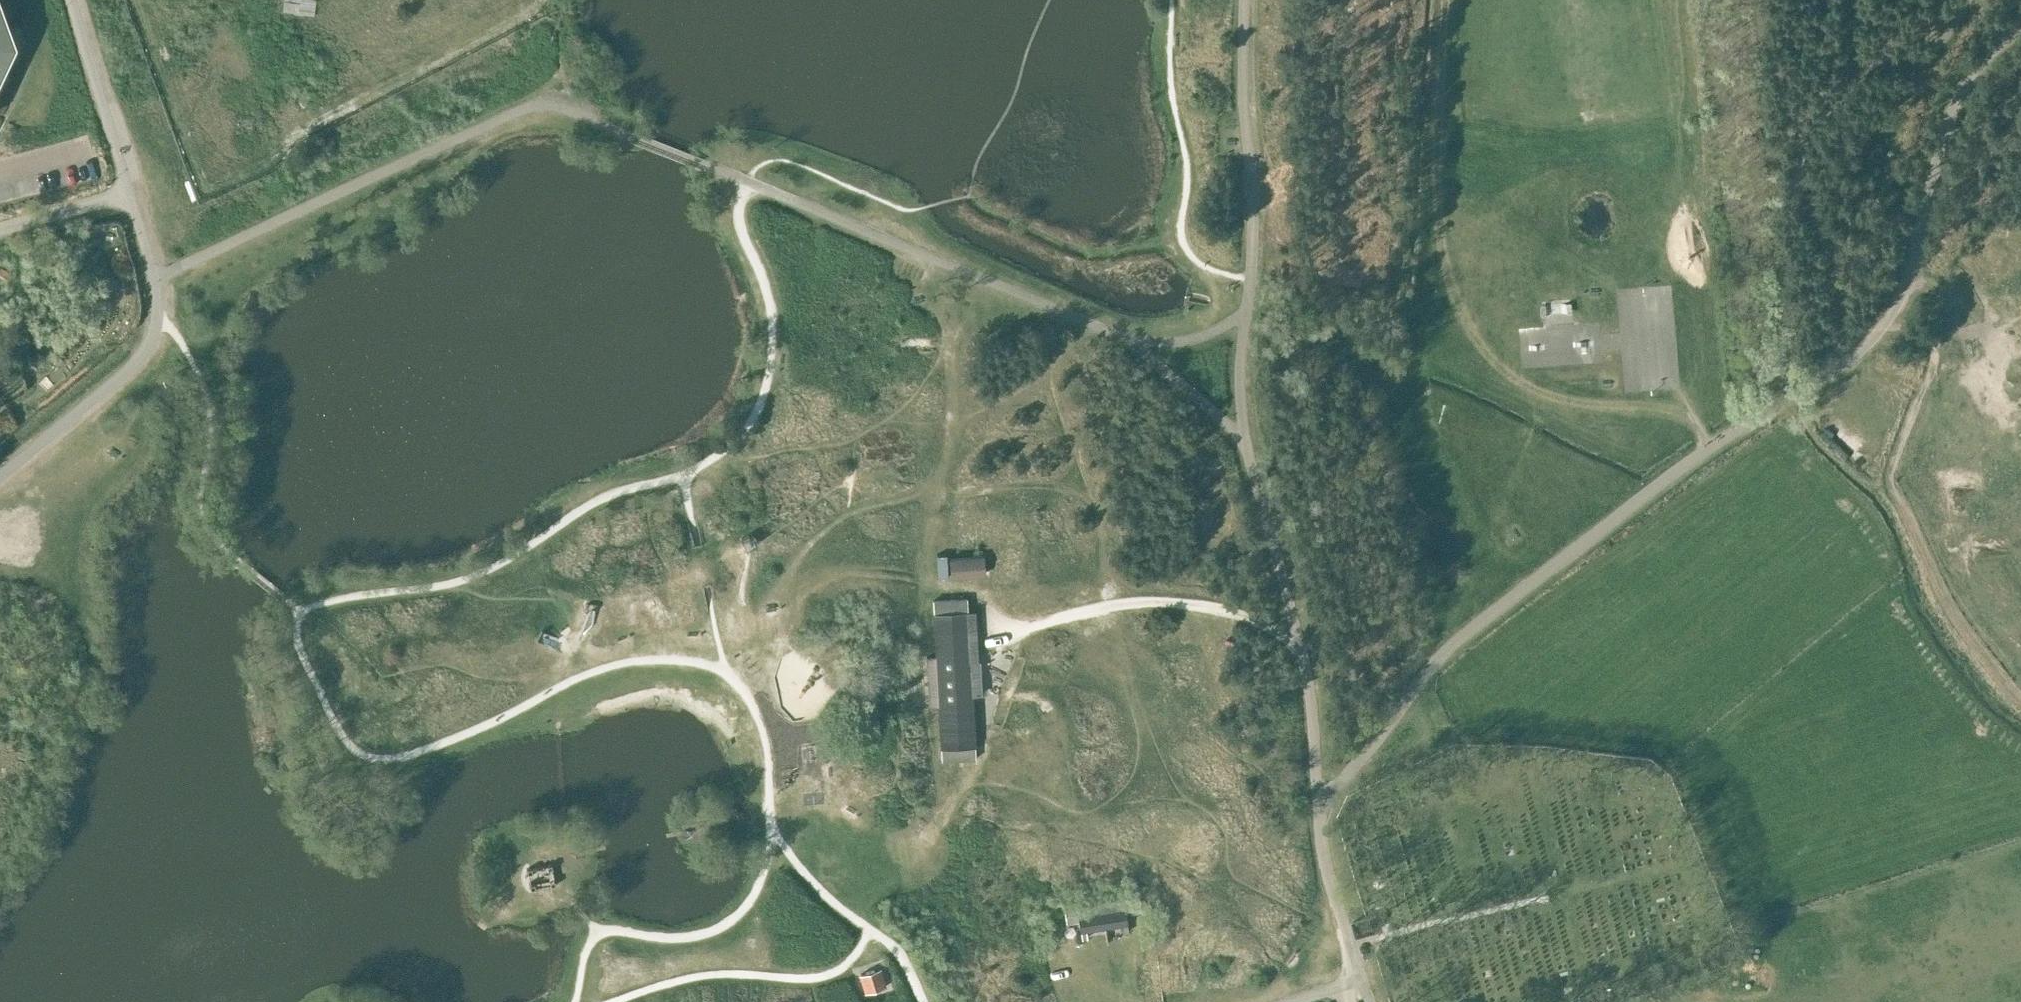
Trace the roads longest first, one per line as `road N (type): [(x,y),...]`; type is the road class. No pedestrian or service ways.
road 1 (unclassified): [(0,481),(133,366),(152,336),(156,291),(129,194)]
road 2 (track): [(1299,649),(1246,620),(1168,605),(1083,614),(1009,640)]
road 3 (residential): [(129,194),(71,0)]

